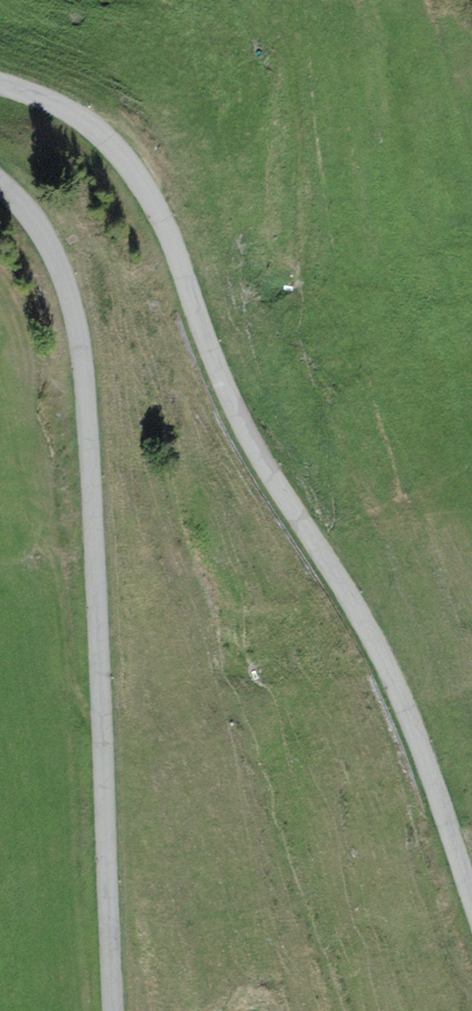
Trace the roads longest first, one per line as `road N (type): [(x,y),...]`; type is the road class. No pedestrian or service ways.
road 1 (unclassified): [(471,921),(409,734),(227,420),(183,293),(101,143),(39,101),(0,89)]
road 2 (unclassified): [(0,182),(40,219),(55,248),(84,382),(113,1010)]

